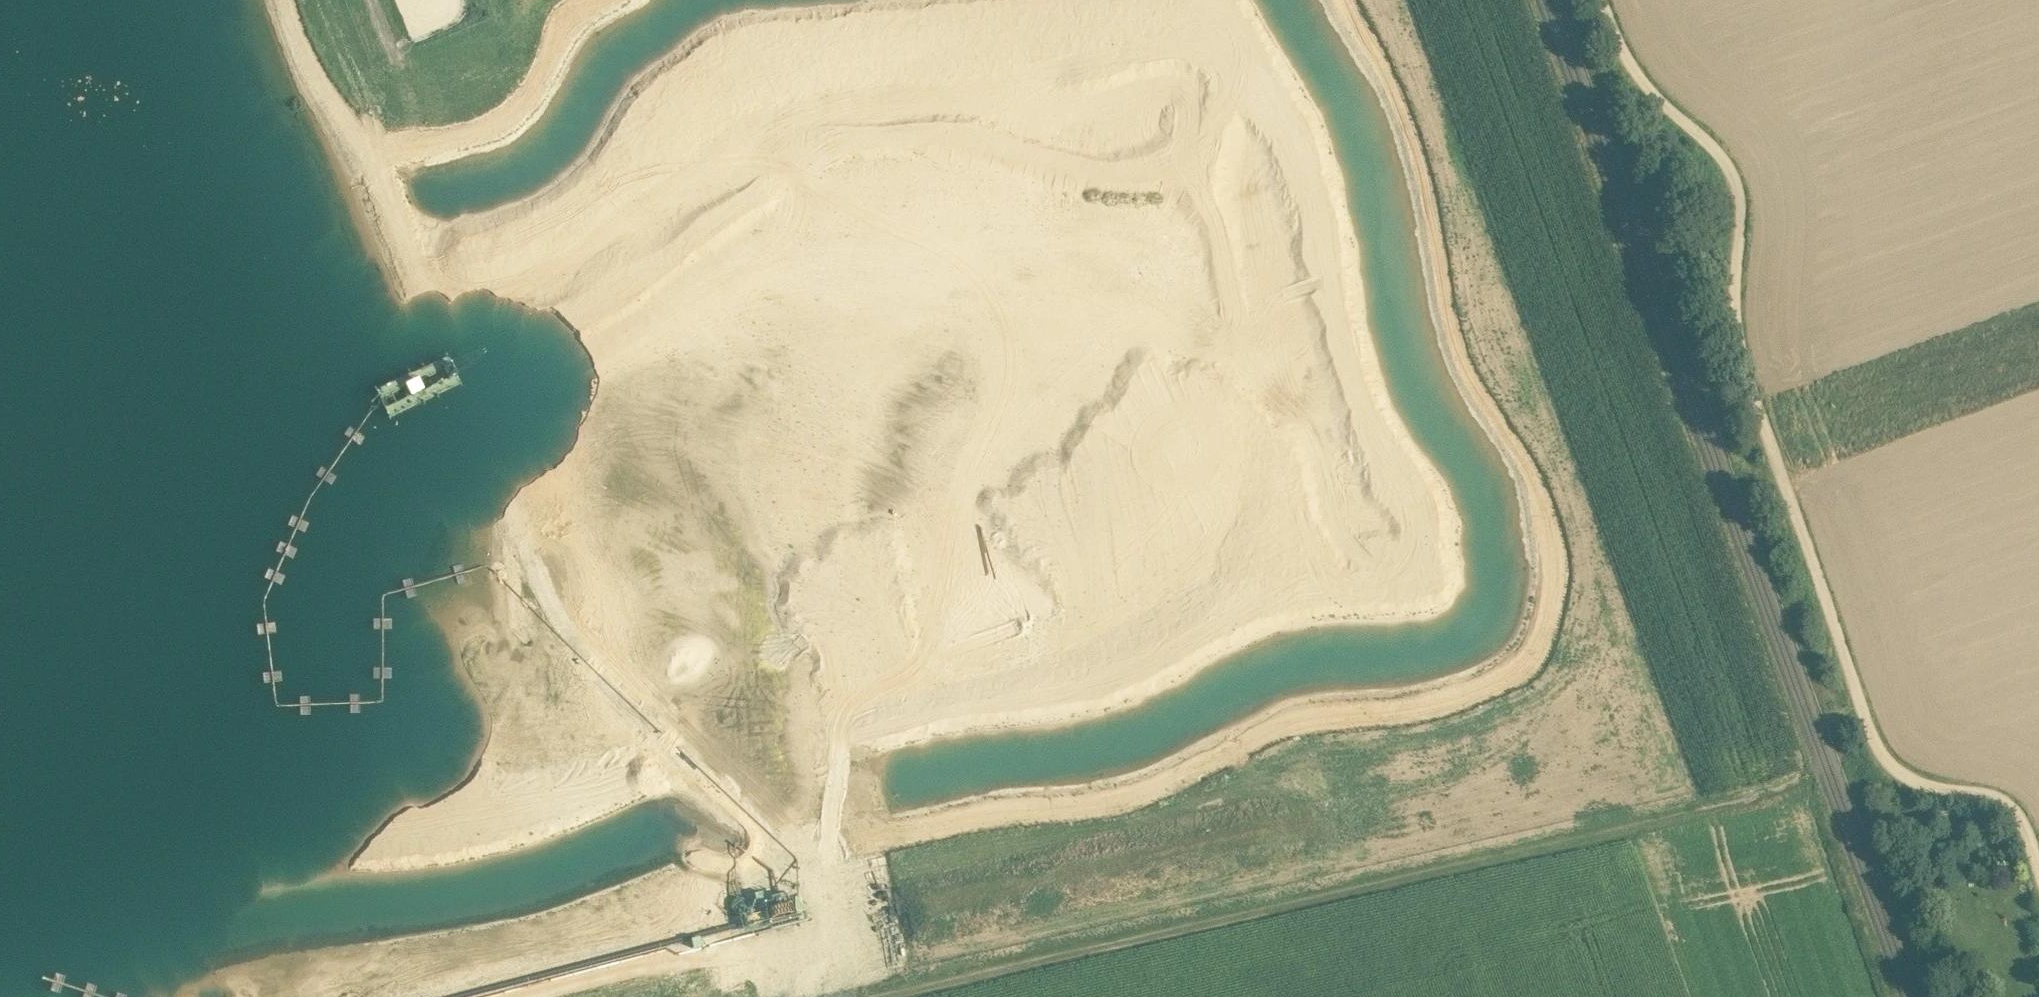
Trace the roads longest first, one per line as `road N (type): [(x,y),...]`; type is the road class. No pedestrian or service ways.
road 1 (track): [(2038,887),(2010,810),(1978,791),(1920,794),(1885,770),(1716,285),(1748,216),(1746,176),(1723,149),(1657,105),(1625,64),(1602,0)]

